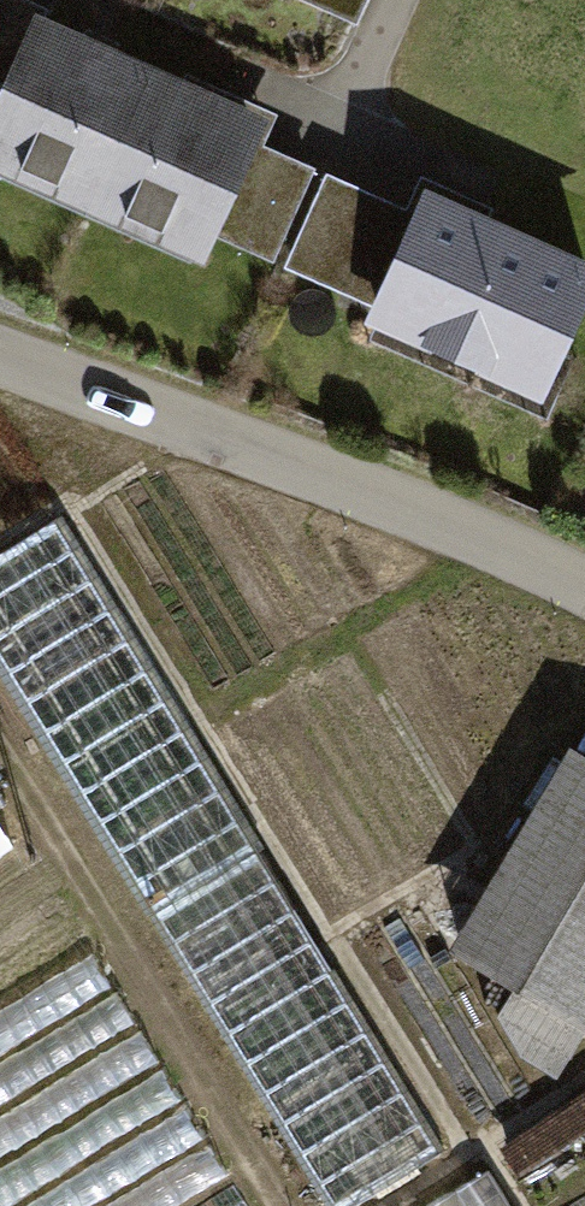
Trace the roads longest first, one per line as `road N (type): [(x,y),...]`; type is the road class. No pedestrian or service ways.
road 1 (tertiary): [(0,361),(584,589)]
road 2 (track): [(274,1205),(0,755)]

